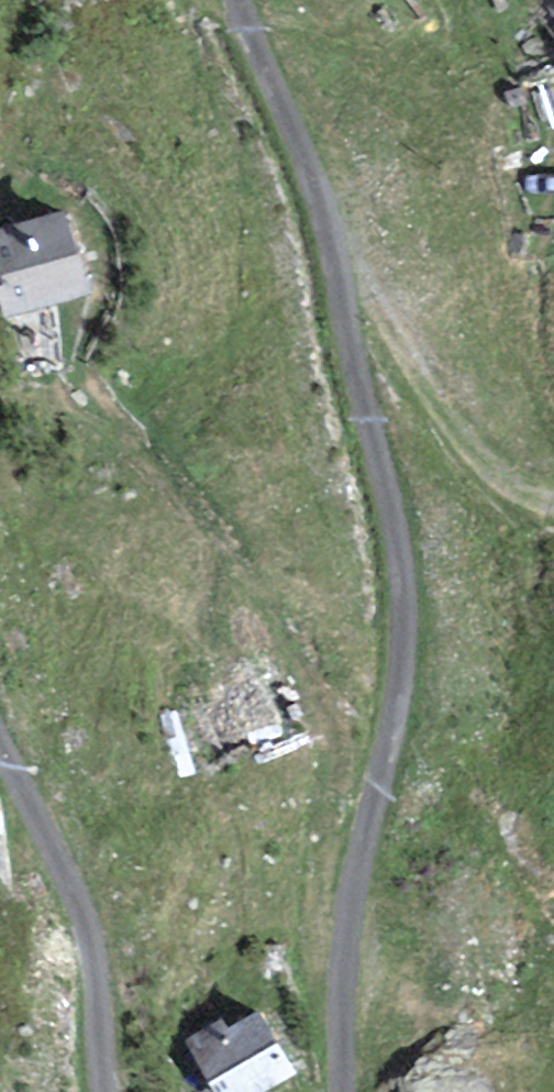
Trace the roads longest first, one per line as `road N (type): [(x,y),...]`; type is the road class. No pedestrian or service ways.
road 1 (unclassified): [(238,0),(310,181),(386,496),(406,635),(397,723),(365,855),(352,1091)]
road 2 (unclassified): [(103,1091),(87,932),(0,746)]
road 3 (track): [(324,237),(465,443),(493,474),(553,499)]

